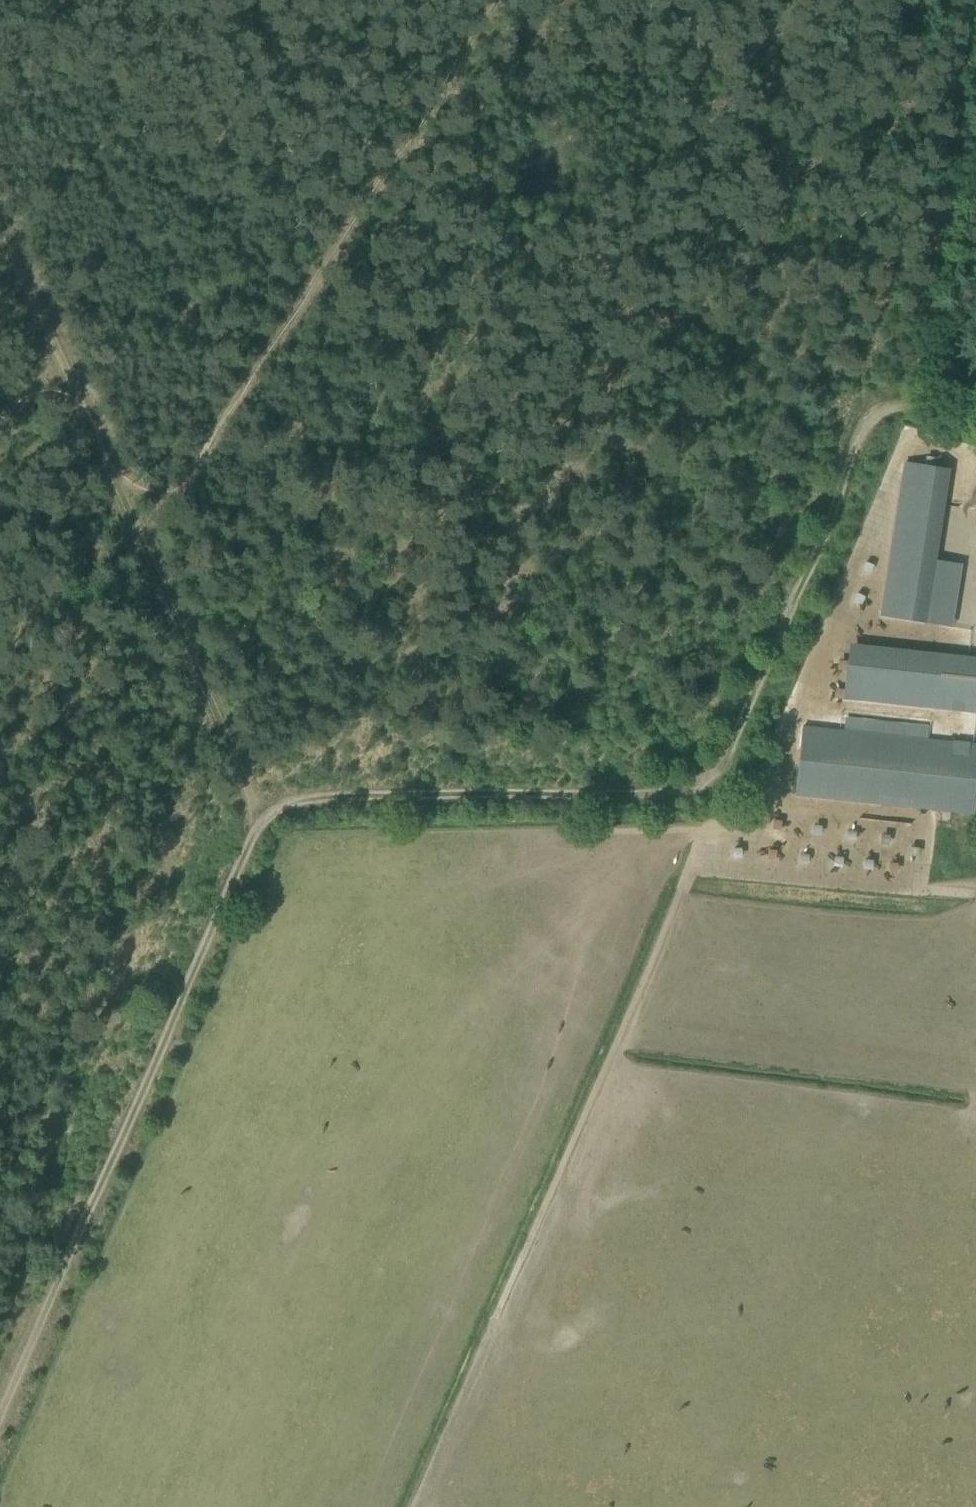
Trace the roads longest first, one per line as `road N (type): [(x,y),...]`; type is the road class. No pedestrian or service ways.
road 1 (track): [(143,539),(183,639),(234,846),(0,1378)]
road 2 (track): [(143,539),(59,340),(0,457)]

